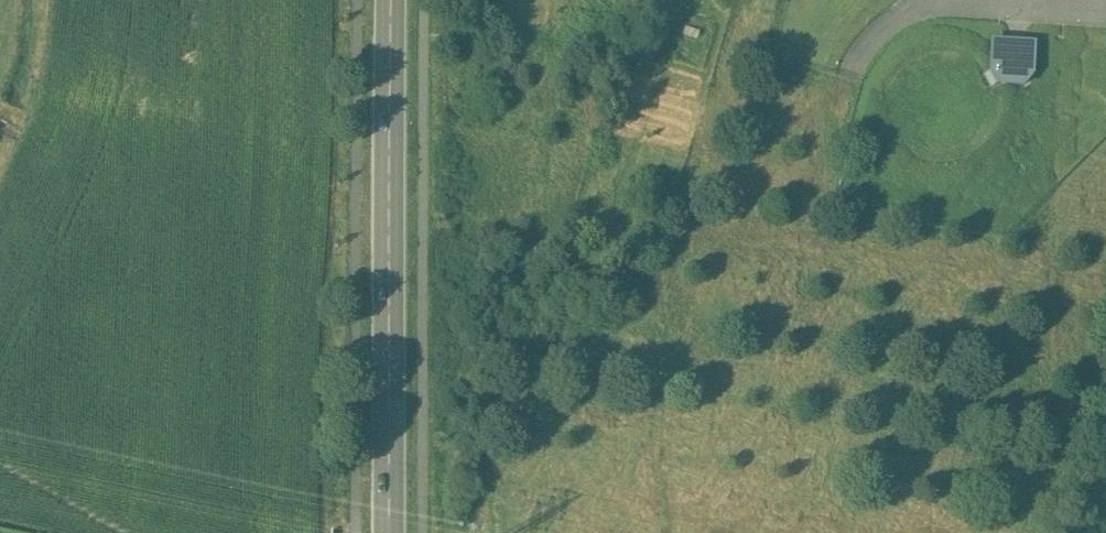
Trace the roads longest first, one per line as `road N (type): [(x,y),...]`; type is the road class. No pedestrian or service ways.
road 1 (primary): [(392,532),(397,0)]

